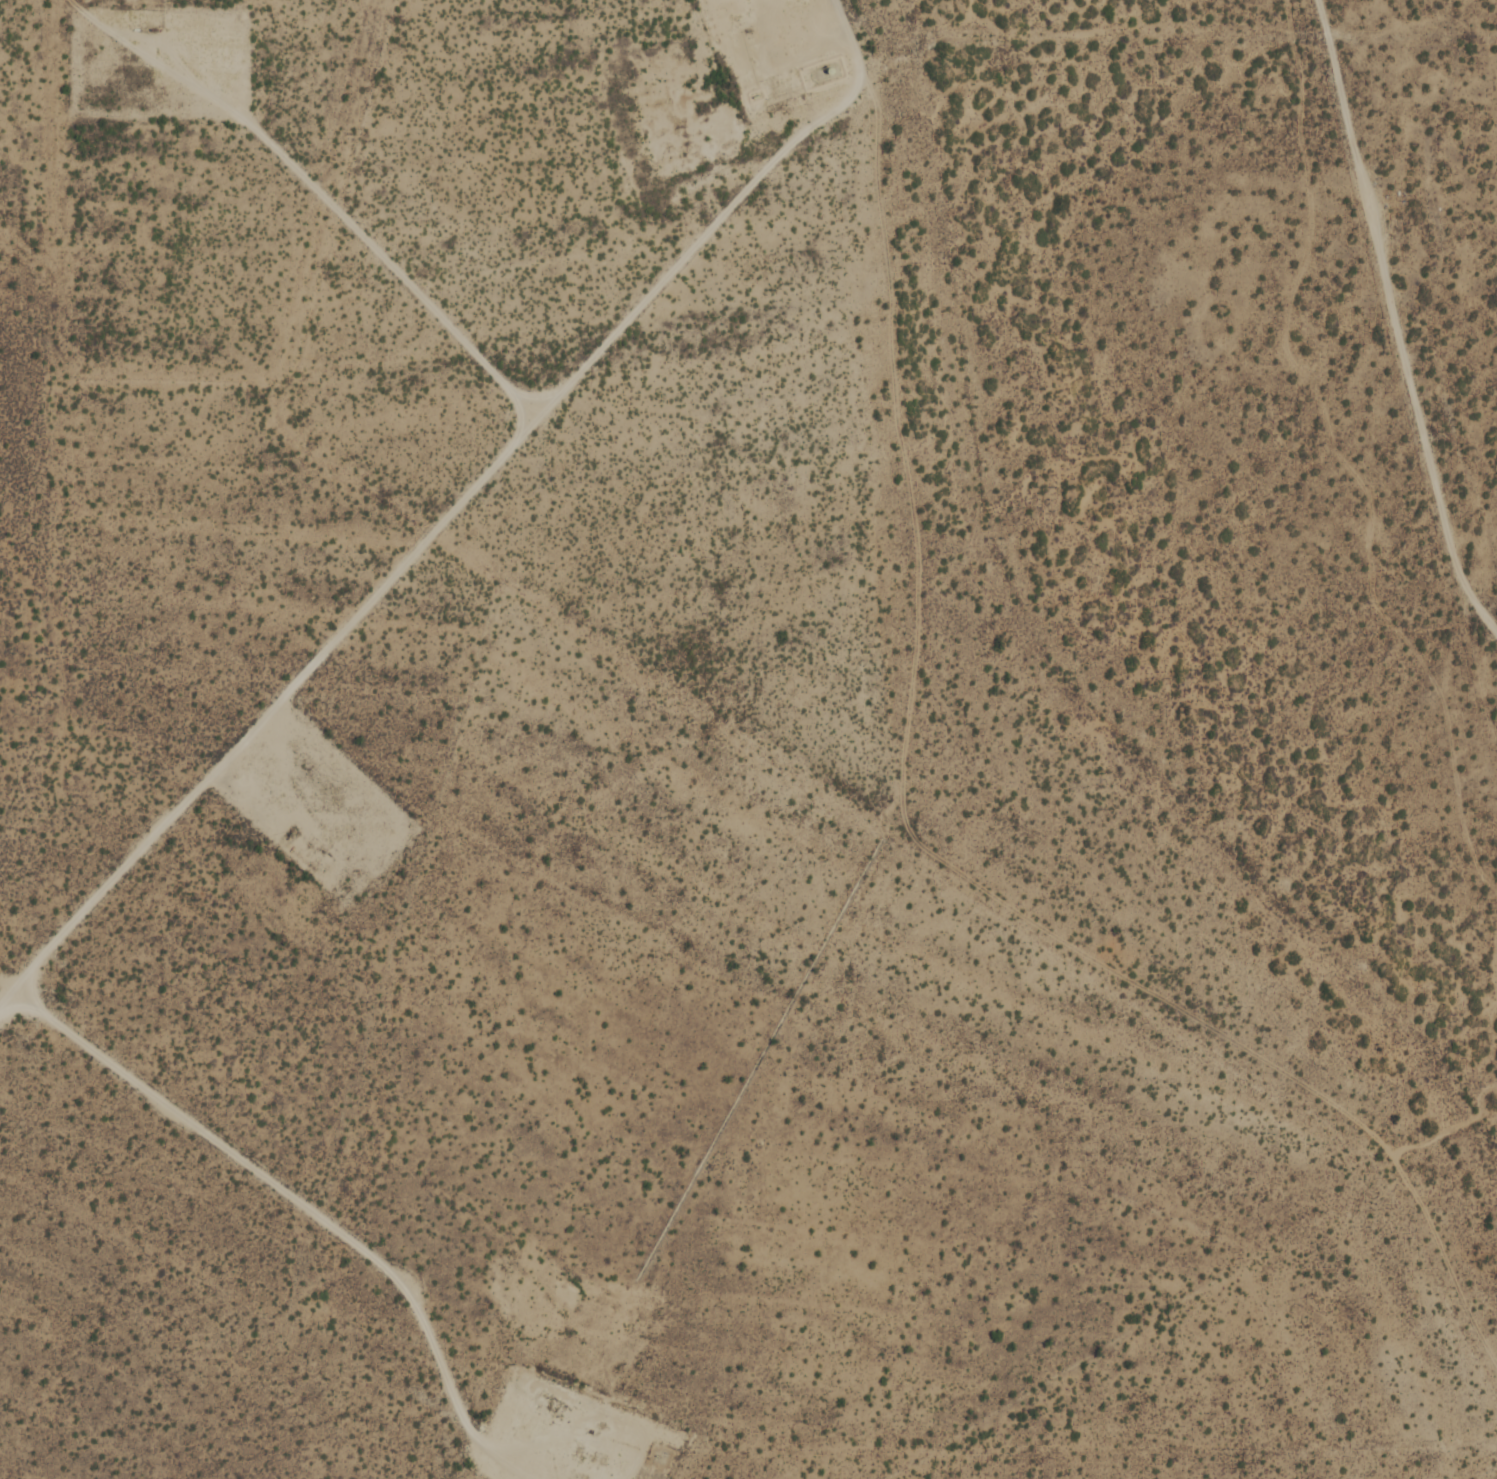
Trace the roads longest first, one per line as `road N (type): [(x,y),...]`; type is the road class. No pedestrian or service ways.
road 1 (residential): [(1496,1363),(1431,1221),(1378,1138),(1287,1073),(1063,941),(926,850),(911,831),(903,803),(919,544),(900,434),(877,176),(880,65),(860,0)]
road 2 (residential): [(1319,0),(1452,548),(1472,599),(1496,632)]

